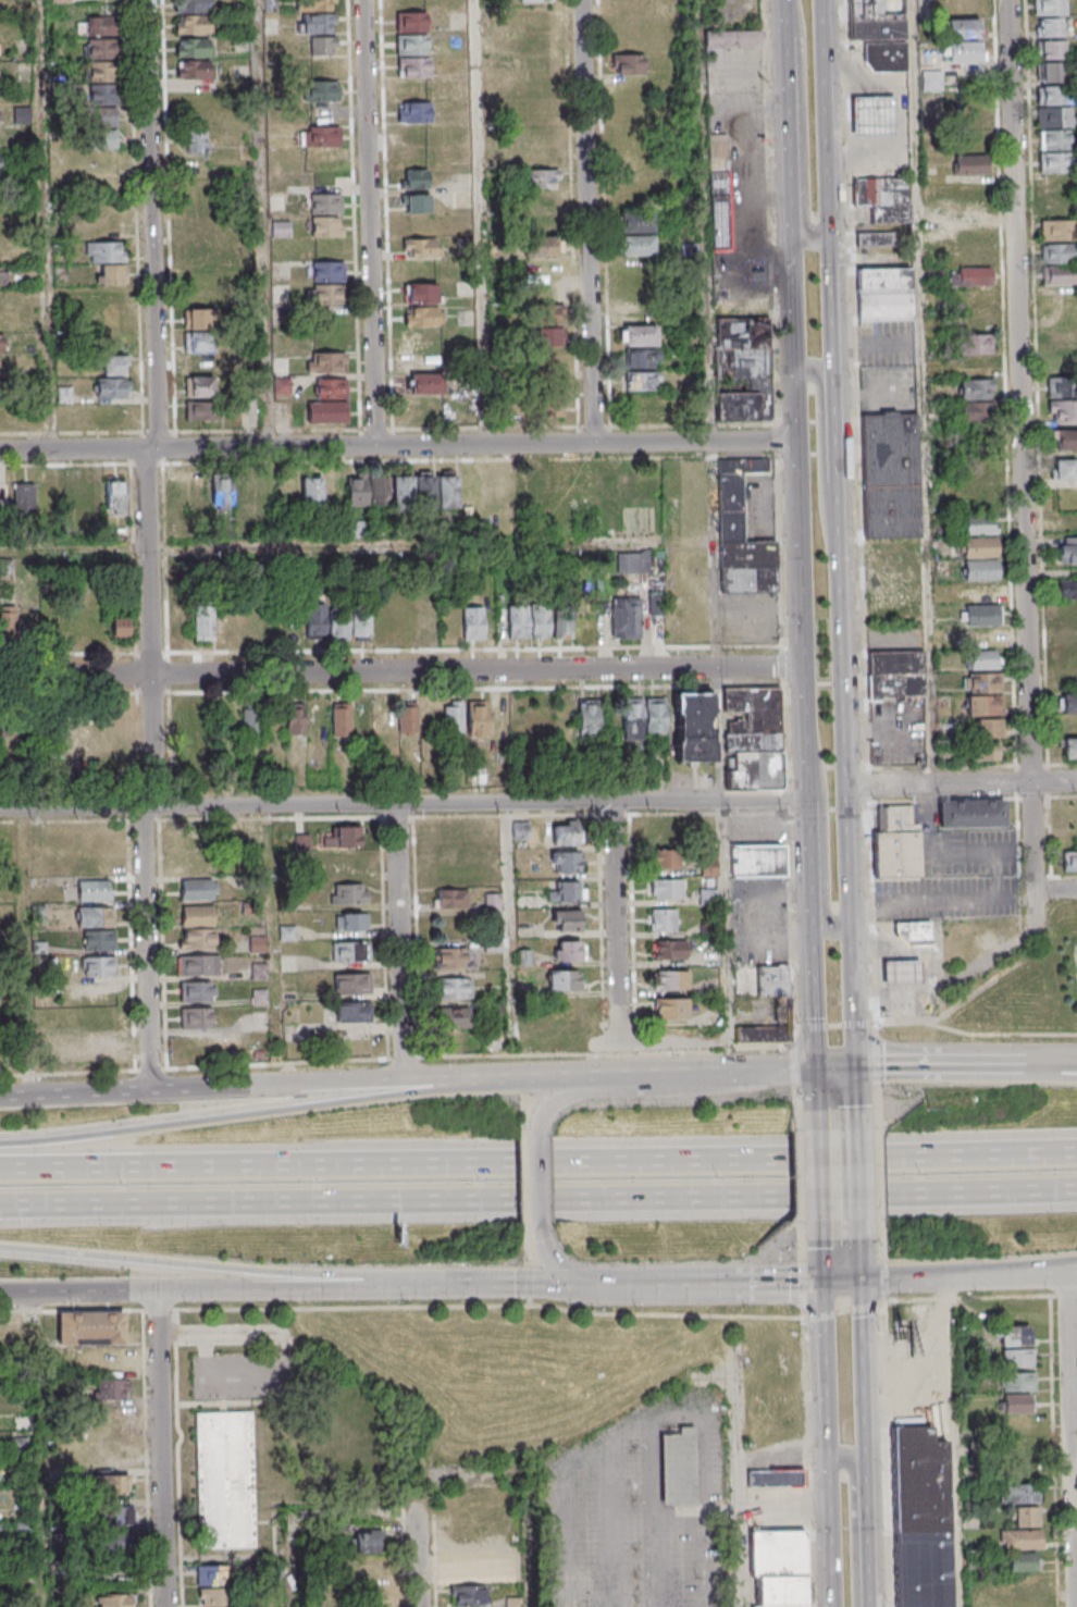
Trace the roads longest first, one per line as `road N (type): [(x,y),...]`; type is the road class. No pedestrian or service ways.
road 1 (motorway): [(1076,1155),(0,1174)]
road 2 (motorway): [(0,1209),(1076,1191)]
road 3 (residential): [(936,985),(952,982),(1033,928),(1008,0)]
road 4 (residential): [(809,666),(0,676)]
road 5 (residential): [(154,1089),(146,819),(160,787),(151,449)]
road 6 (tertiary): [(838,1066),(854,1047),(839,441)]
road 7 (residential): [(599,442),(0,453)]
road 8 (motorway): [(512,1079),(0,1142)]
road 9 (residential): [(151,0),(163,432),(151,449)]
road 10 (residential): [(382,447),(367,0)]
road 11 (residential): [(599,442),(585,0)]
road 12 (tertiary): [(790,0),(803,440)]
road 13 (motorway): [(0,1249),(400,1286)]
road 14 (secondary): [(0,1292),(400,1286)]
road 15 (residential): [(394,804),(0,809)]
road 16 (tertiary): [(803,440),(812,803)]
road 17 (residential): [(1065,1276),(1075,1606)]
road 18 (residential): [(170,1606),(161,1291)]
road 19 (residential): [(403,1080),(394,804)]
road 20 (secondary): [(512,1079),(246,1086)]
road 21 (tertiary): [(796,0),(804,27),(809,227),(832,236)]
road 22 (residential): [(618,1042),(617,802)]
road 23 (tertiary): [(832,236),(825,0)]
road 24 (residential): [(1076,780),(847,786)]
road 25 (residential): [(617,802),(394,804)]
road 26 (tertiary): [(842,570),(828,505),(824,379),(801,369)]
road 27 (tertiary): [(810,729),(825,792),(828,917),(851,926)]
road 28 (tertiary): [(839,441),(832,236)]
road 29 (residential): [(803,440),(599,442)]
road 30 (secondary): [(868,1475),(862,1296),(845,1280)]
road 31 (residential): [(812,803),(617,802)]
road 32 (secondary): [(845,1280),(827,1297),(832,1458)]
road 33 (secondary): [(400,1286),(584,1283)]
road 34 (secondary): [(859,1606),(855,1469),(851,1459),(832,1458)]
road 35 (secondary): [(845,1280),(1007,1275)]
road 36 (secondary): [(154,1089),(0,1097)]
road 37 (secondary): [(832,1458),(836,1606)]
road 38 (tertiary): [(812,803),(816,950)]
road 39 (secondary): [(872,1606),(868,1475)]
road 40 (secondary): [(1023,1064),(892,1064)]
road 41 (secondary): [(843,1240),(839,1110)]
road 42 (tertiary): [(816,950),(819,1047),(838,1066)]

